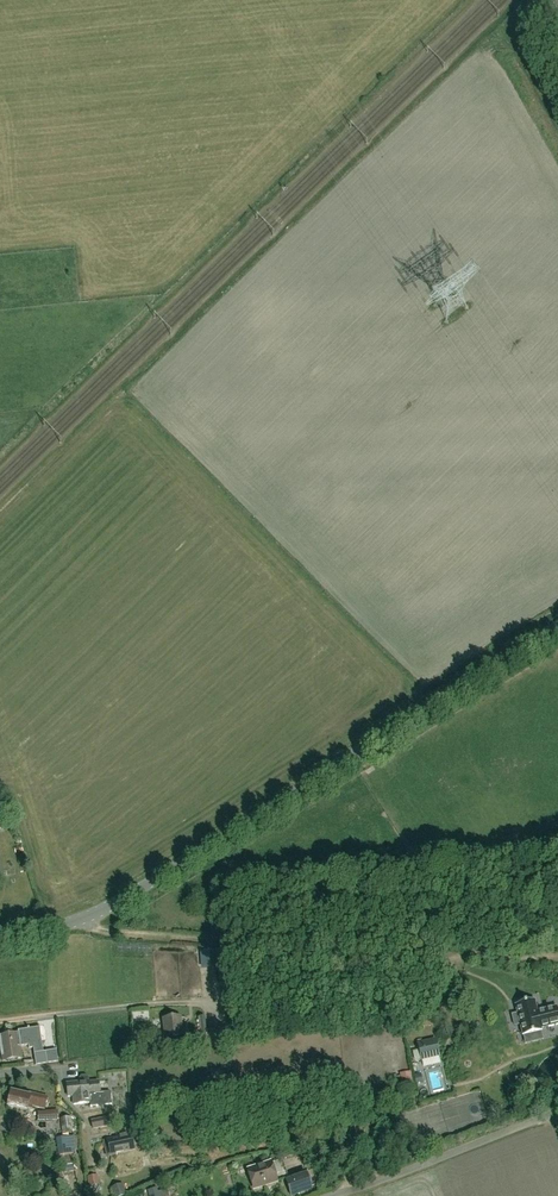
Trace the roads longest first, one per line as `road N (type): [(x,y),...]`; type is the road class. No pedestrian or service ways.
road 1 (unclassified): [(0,936),(100,912),(557,628)]
road 2 (track): [(557,958),(118,933),(86,918)]
road 3 (residential): [(333,1195),(557,1110)]

